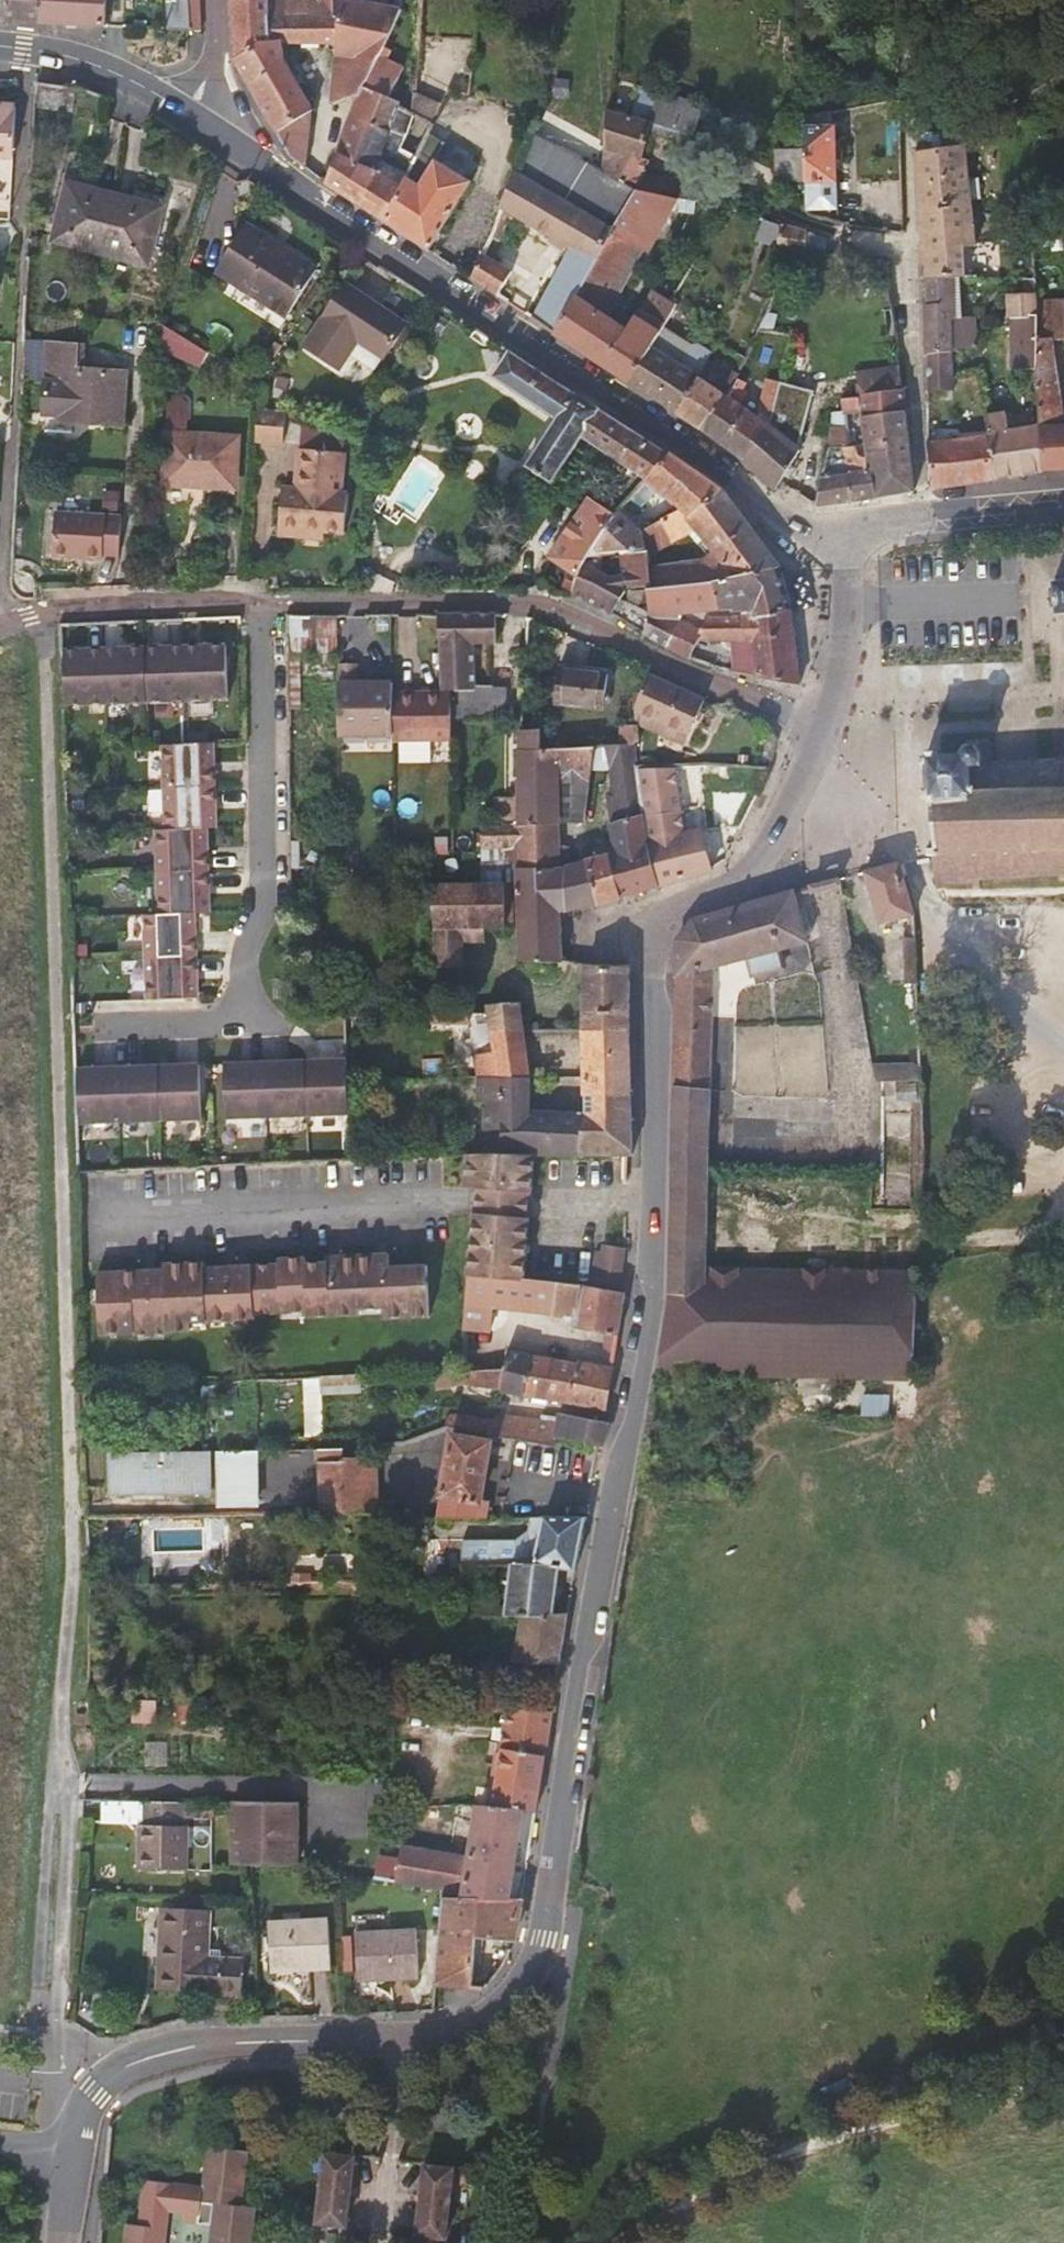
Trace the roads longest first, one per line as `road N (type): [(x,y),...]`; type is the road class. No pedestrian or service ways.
road 1 (tertiary): [(739,875),(671,915),(659,936),(643,1292),(552,1846)]
road 2 (residential): [(552,1846),(526,1969),(488,2014),(407,2037),(158,2049),(96,2088),(69,2165)]
road 3 (secondary): [(196,118),(737,479)]
road 4 (residential): [(260,606),(544,602),(818,722)]
road 5 (residential): [(260,606),(262,916),(243,968),(245,1023),(116,1030)]
road 6 (residential): [(0,568),(14,437),(21,225)]
road 7 (residential): [(46,609),(260,606)]
road 8 (secondary): [(0,49),(82,60),(196,118)]
road 9 (residential): [(818,722),(787,820),(739,875)]
road 10 (residential): [(828,552),(818,722)]
road 11 (residential): [(947,513),(869,522),(844,532),(828,552)]
road 12 (residential): [(216,0),(220,59),(196,118)]

